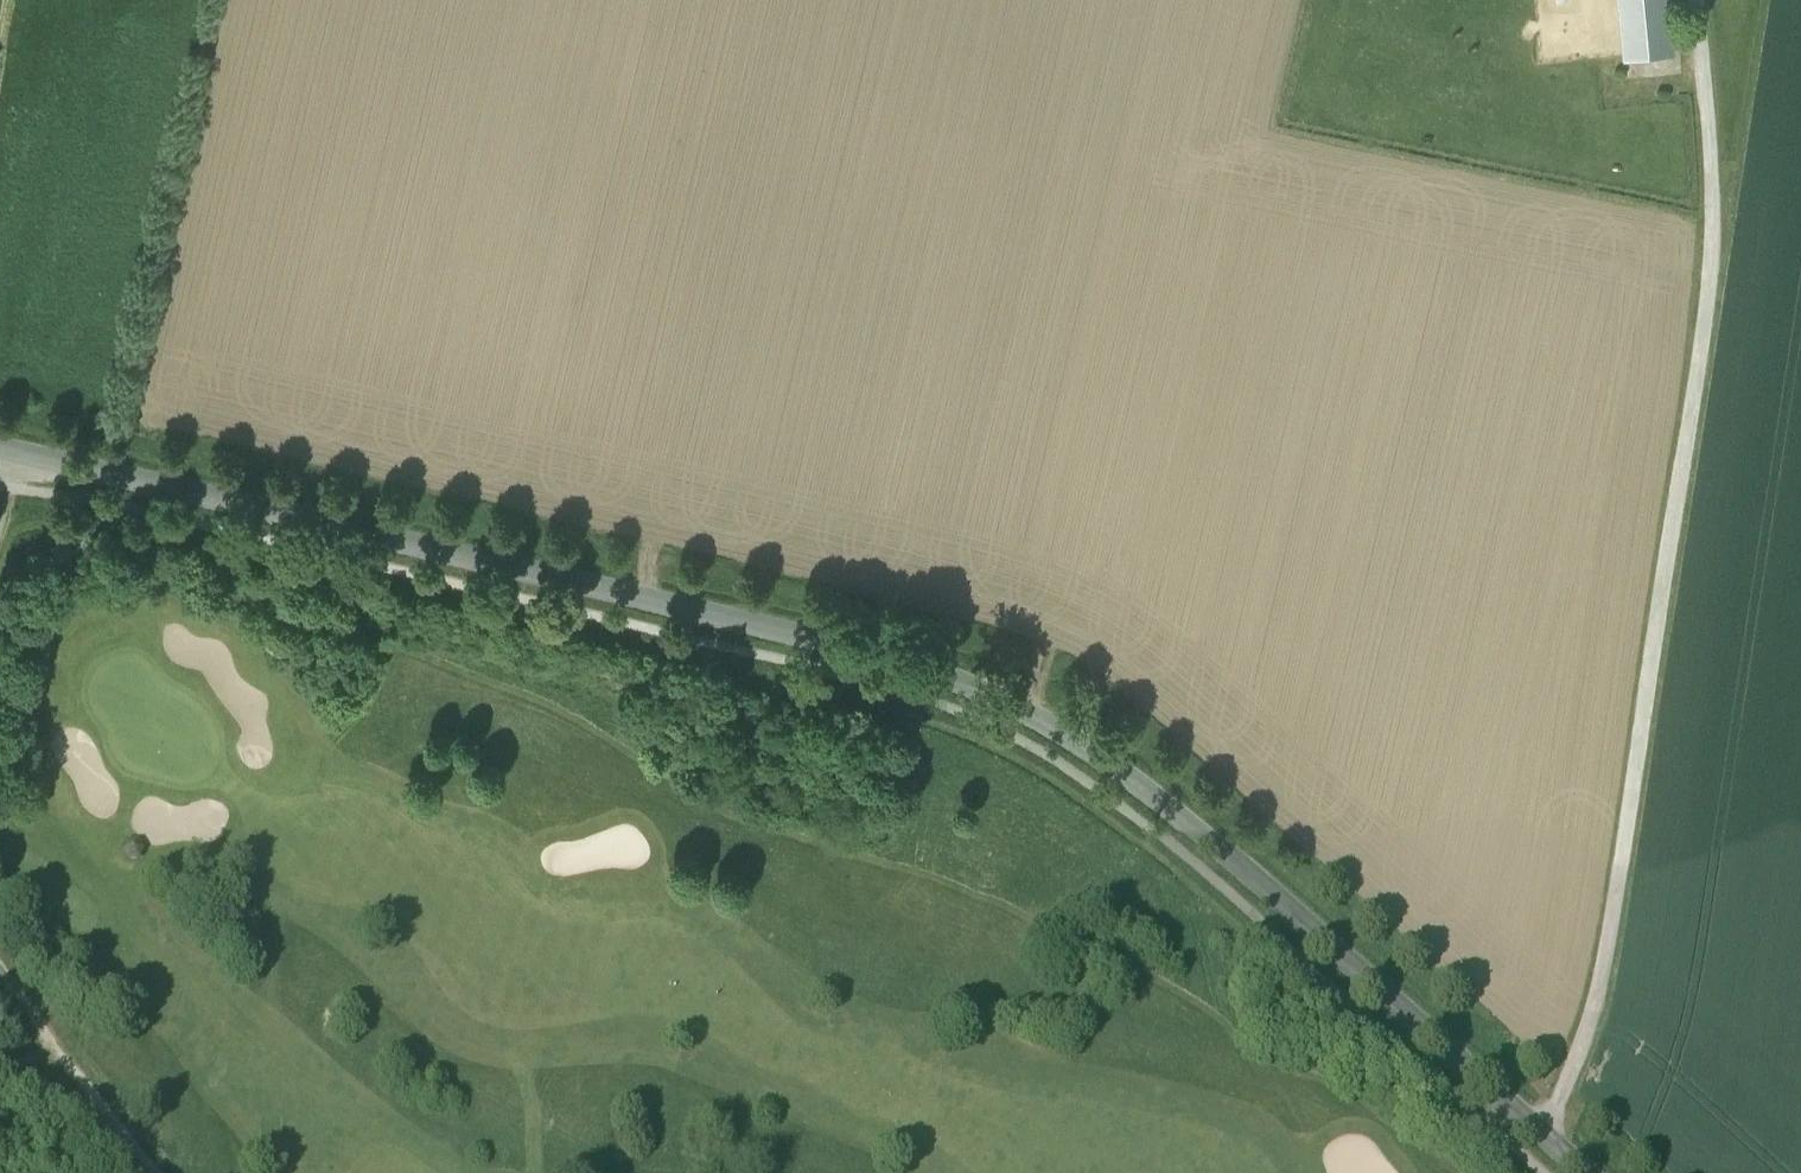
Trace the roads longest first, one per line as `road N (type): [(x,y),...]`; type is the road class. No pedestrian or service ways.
road 1 (tertiary): [(0,454),(809,635),(986,691),(1120,771),(1576,1172)]
road 2 (track): [(1518,1121),(1588,1044),(1719,220),(1695,0)]

